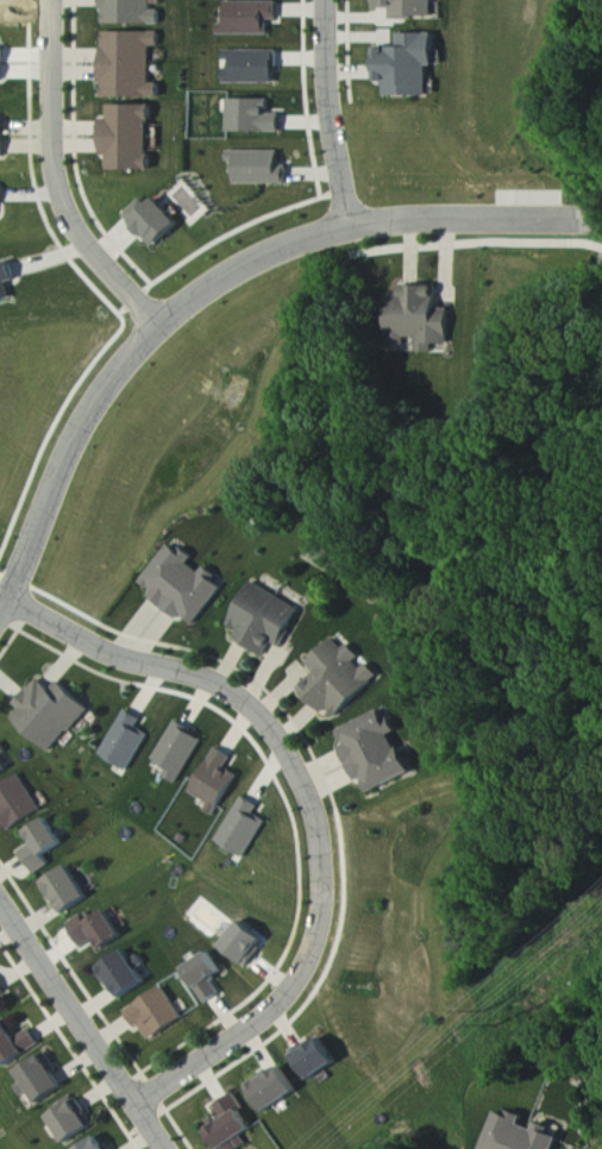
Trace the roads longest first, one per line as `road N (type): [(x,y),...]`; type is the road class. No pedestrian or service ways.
road 1 (residential): [(0,612),(75,440),(104,395),(162,328),(220,283),(295,246),(396,221),(594,219)]
road 2 (residential): [(137,1105),(268,1016),(300,979),(322,919),(315,811),(276,734),(234,695),(196,676),(108,654),(8,598)]
road 3 (residential): [(55,0),(55,146),(65,211),(162,328)]
road 4 (residential): [(0,902),(166,1148)]
road 5 (residential): [(352,230),(328,100),(327,0)]

